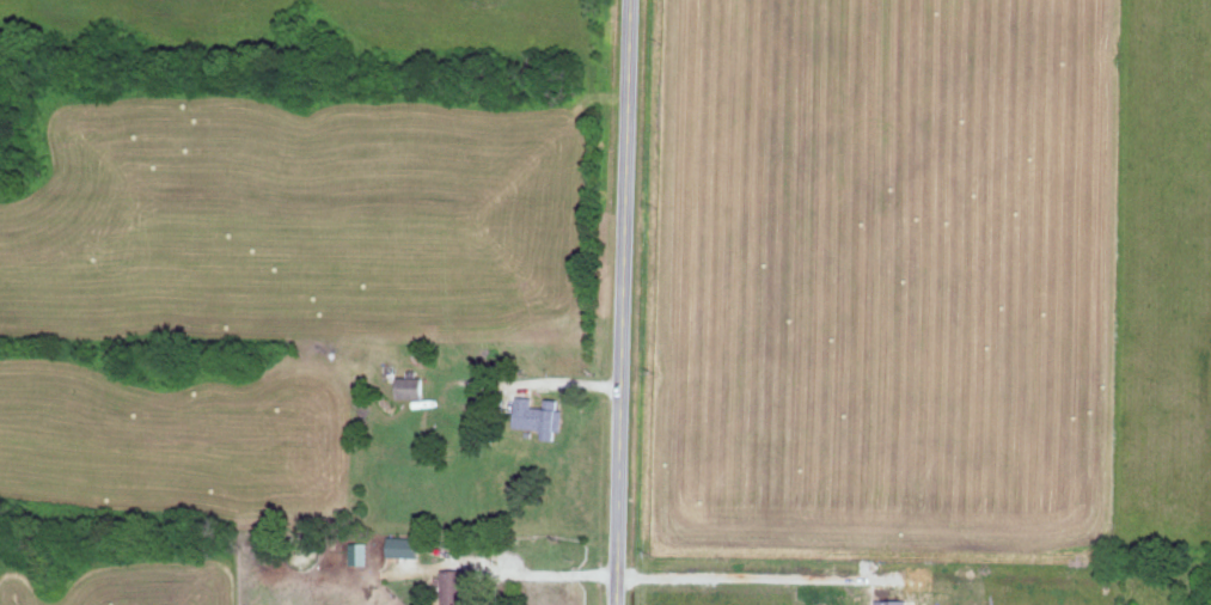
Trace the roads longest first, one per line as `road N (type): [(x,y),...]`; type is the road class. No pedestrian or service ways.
road 1 (tertiary): [(616,604),(628,0)]
road 2 (residential): [(617,580),(898,582)]
road 3 (residential): [(385,572),(617,576)]

